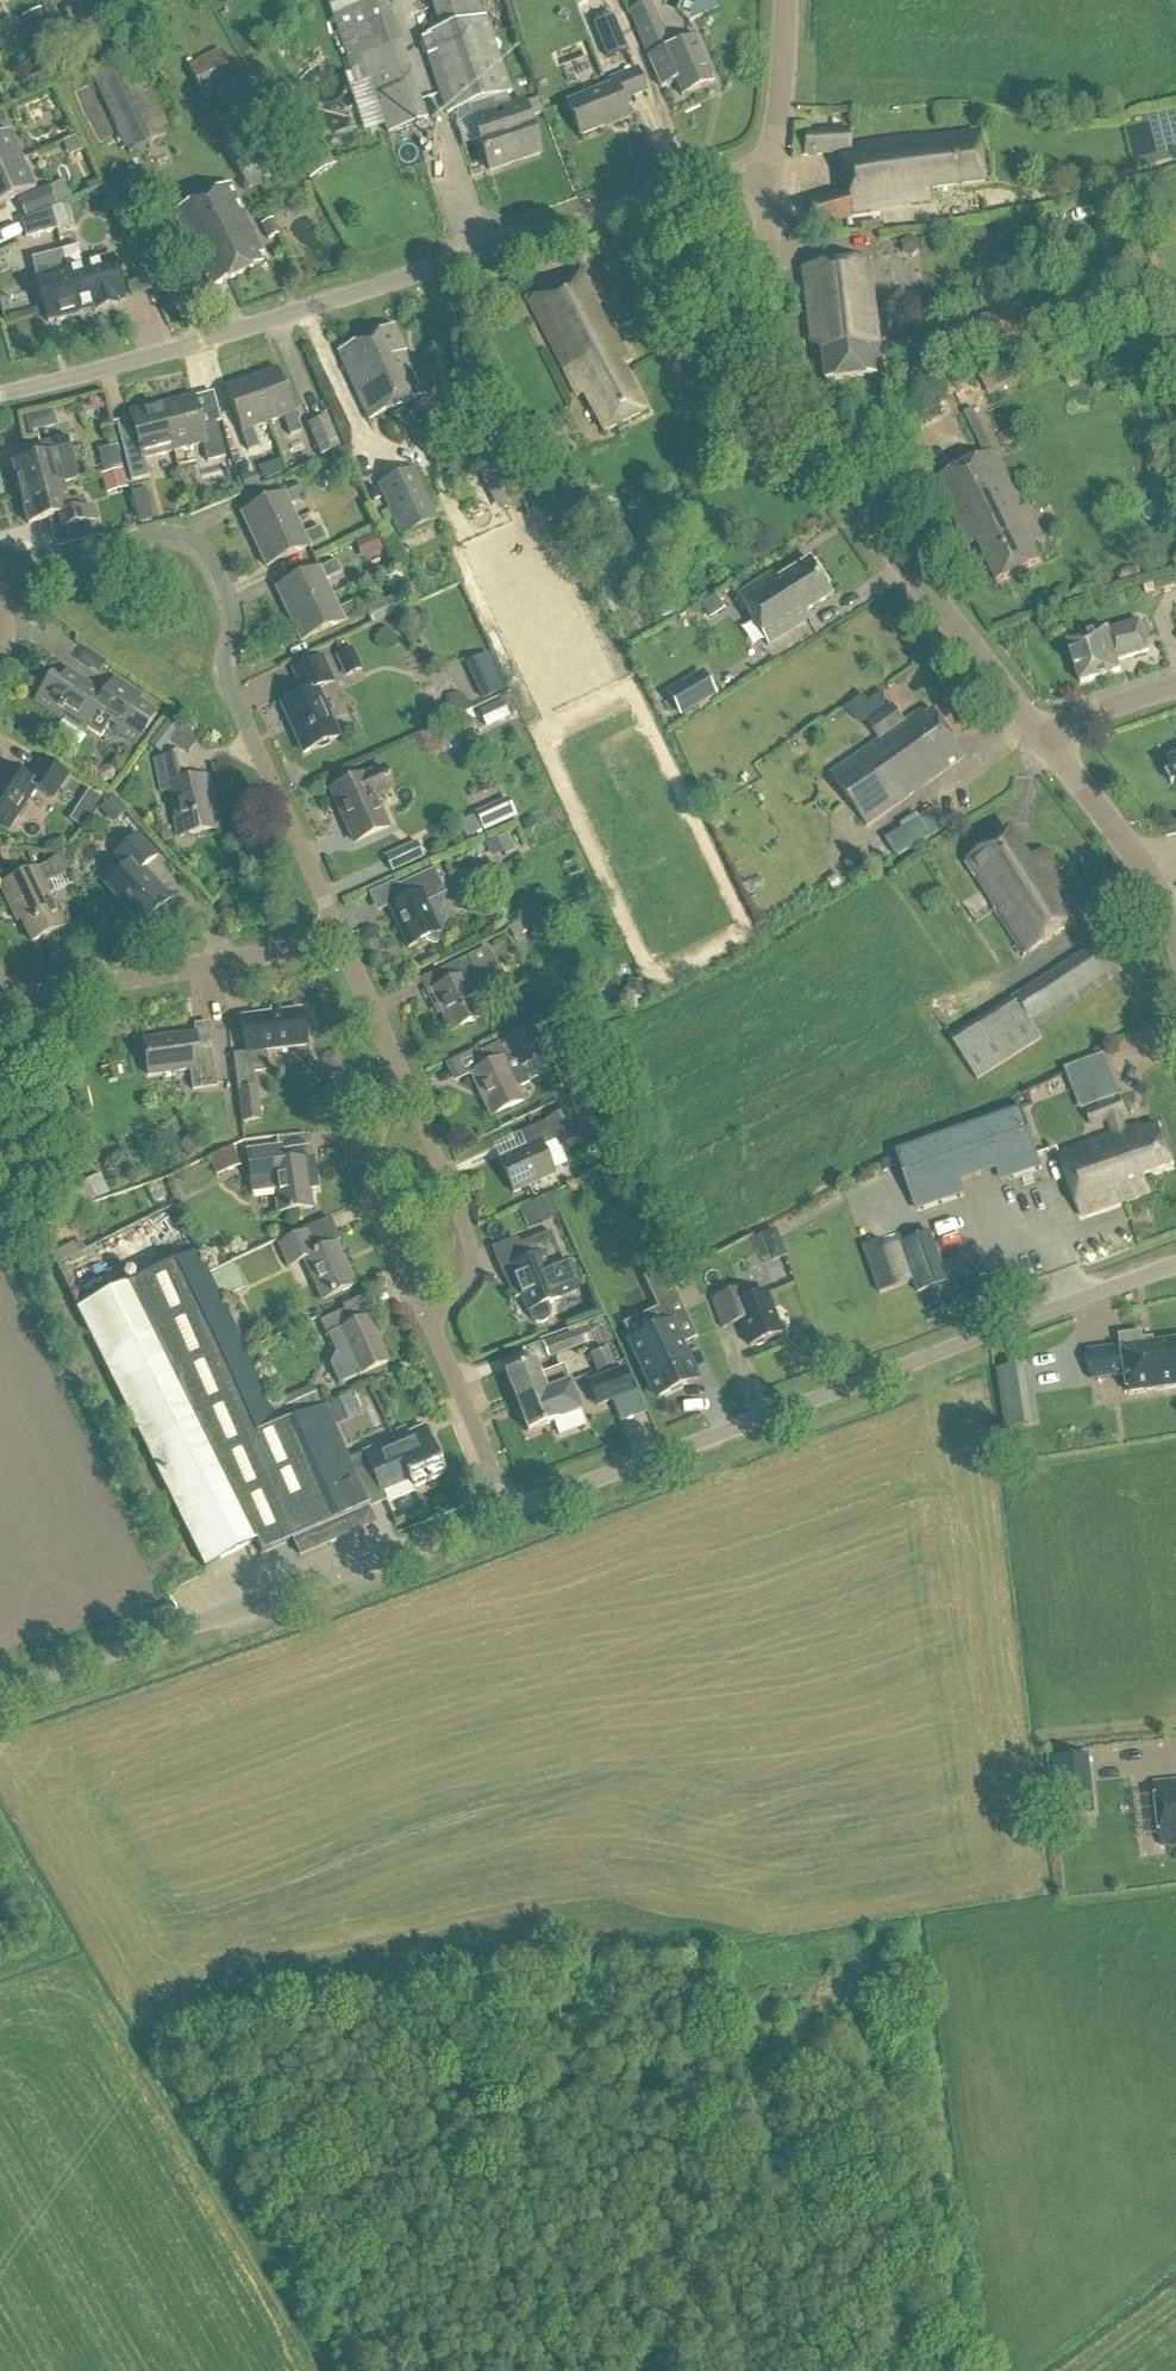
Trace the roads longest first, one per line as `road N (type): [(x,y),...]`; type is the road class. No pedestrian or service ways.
road 1 (residential): [(0,393),(220,339),(707,183),(773,179)]
road 2 (unclassified): [(509,1513),(1175,1266)]
road 3 (tertiary): [(1048,741),(810,437),(773,347),(773,179)]
road 4 (residential): [(344,940),(228,685),(235,616),(210,556),(195,541),(161,534),(0,573)]
road 5 (unclassified): [(0,1693),(509,1513)]
road 6 (residential): [(344,940),(52,992),(19,992),(0,980)]
road 7 (residential): [(428,1320),(473,1283),(474,1262),(401,1071)]
road 8 (residential): [(428,1320),(370,1185),(401,1071)]
road 9 (tertiary): [(1175,936),(1142,862),(1048,741)]
road 10 (residential): [(509,1513),(428,1320)]
road 11 (tertiary): [(773,179),(788,0)]
road 12 (residential): [(401,1071),(344,940)]
road 13 (unclassified): [(1048,741),(1078,721),(1175,688)]

